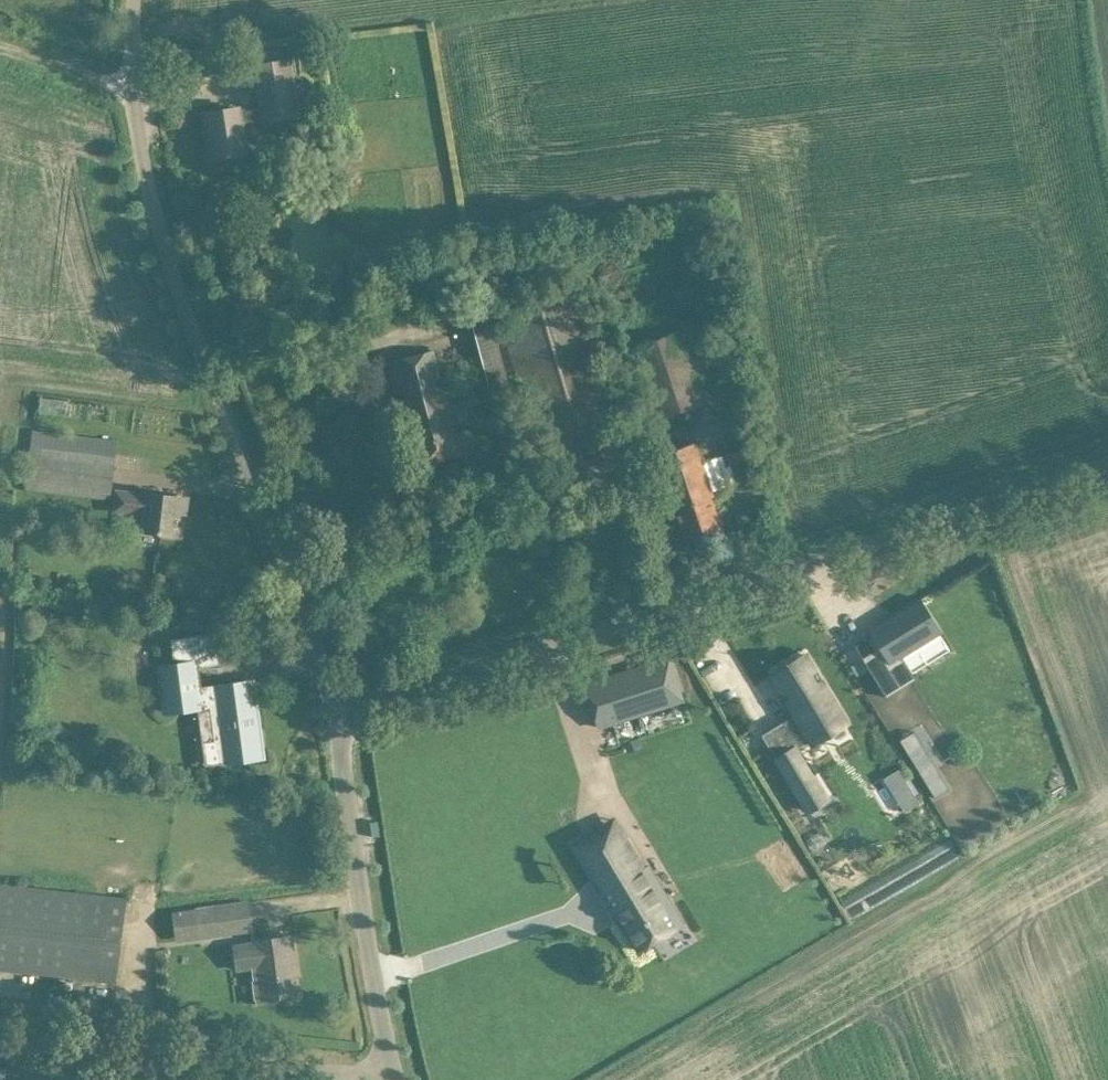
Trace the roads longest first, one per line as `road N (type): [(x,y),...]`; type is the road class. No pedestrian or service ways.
road 1 (unclassified): [(340,712),(1107,481)]
road 2 (unclassified): [(340,712),(144,182),(133,90),(144,0)]
road 3 (unclassified): [(392,1074),(0,1037)]
road 4 (unclassified): [(392,1074),(340,712)]
road 5 (track): [(0,54),(133,90)]

